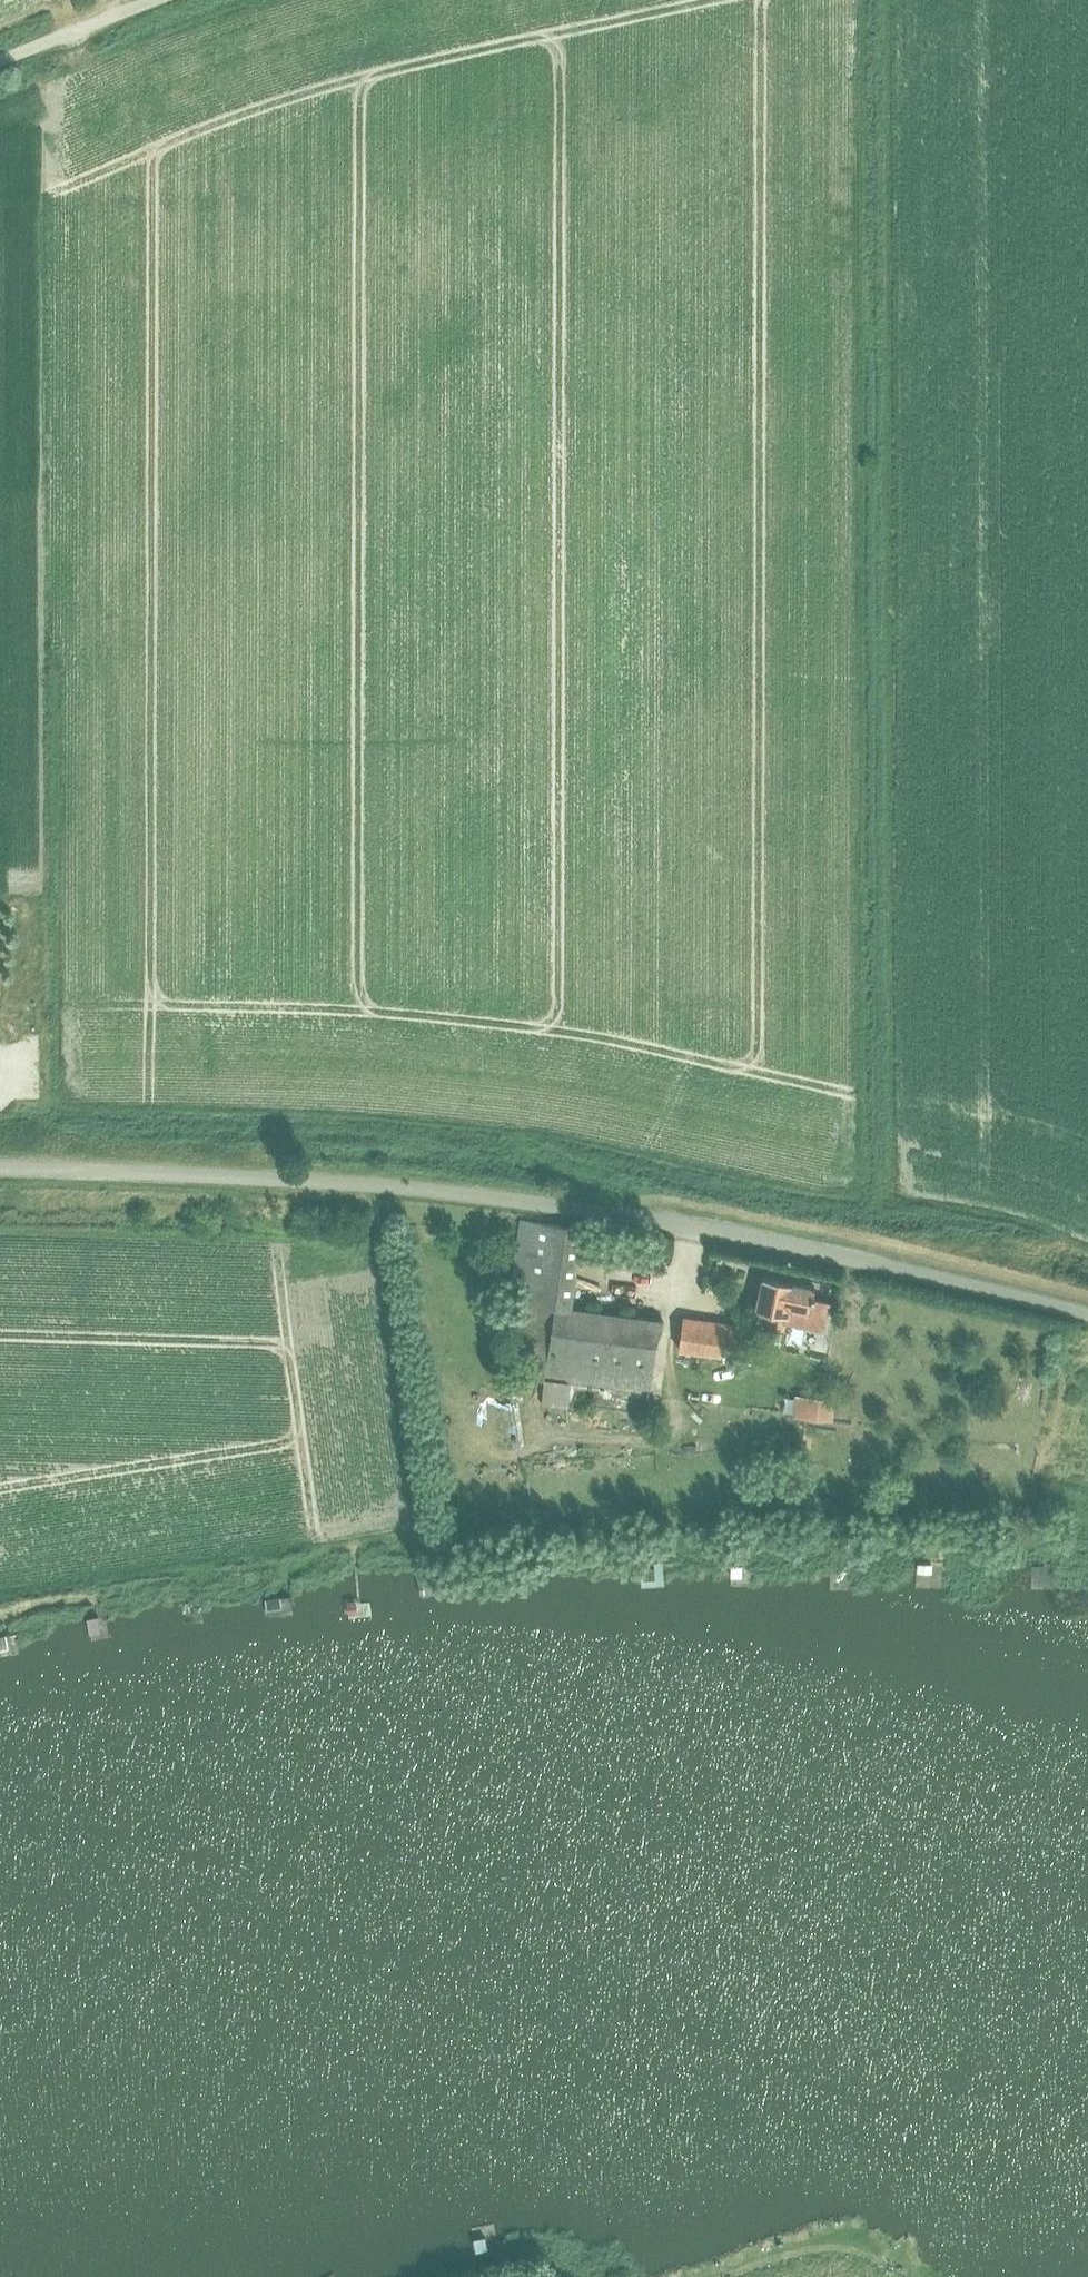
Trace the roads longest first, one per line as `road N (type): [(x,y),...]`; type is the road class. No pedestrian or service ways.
road 1 (unclassified): [(1087,1315),(844,1255),(589,1209),(349,1183),(0,1169)]
road 2 (unclassified): [(0,62),(157,0)]

